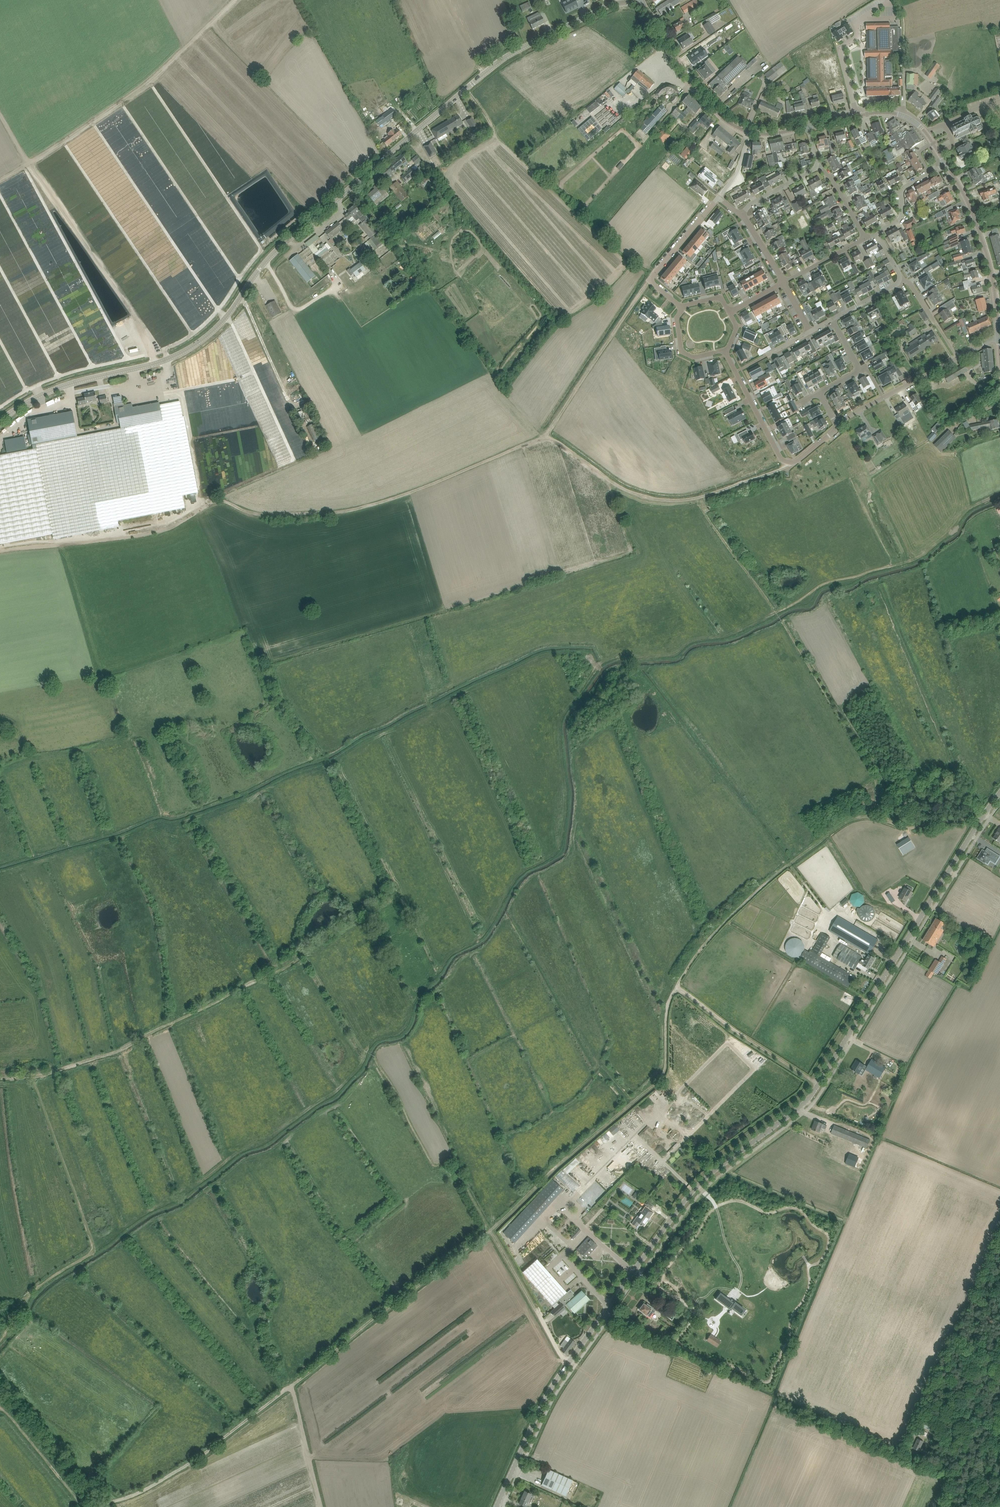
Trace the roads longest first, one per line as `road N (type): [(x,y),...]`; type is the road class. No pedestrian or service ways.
road 1 (tertiary): [(499,1506),(557,1380),(695,1188),(819,1088),(999,793)]
road 2 (tertiary): [(0,421),(54,389),(156,363),(205,337),(279,248),(496,64),(605,7),(636,0)]
road 3 (track): [(875,818),(850,818),(743,902),(675,980),(665,1072),(490,1232)]
road 4 (track): [(0,549),(142,536),(219,502),(272,518),(324,515),(390,499),(543,437)]
road 5 (track): [(373,1055),(306,957),(115,1052),(33,1075)]
road 6 (track): [(373,1055),(406,1030),(417,1002),(451,959),(482,937),(516,880),(560,851),(569,806),(565,749)]
road 7 (track): [(0,1341),(43,1286),(95,1256),(33,1075)]
road 8 (track): [(30,163),(109,112),(235,0)]
road 9 (track): [(293,1382),(490,1232)]
road 10 (track): [(30,163),(96,248),(156,363)]
road 11 (track): [(100,1506),(189,1461),(293,1382)]
road 12 (track): [(490,1232),(454,1162),(436,1166),(374,1056)]
road 13 (track): [(650,279),(543,437)]
road 14 (track): [(674,984),(825,1086)]
road 15 (tertiary): [(750,132),(694,88),(641,0)]
road 16 (track): [(698,500),(630,496),(543,437)]
road 17 (unclassified): [(837,426),(958,358)]
road 18 (track): [(89,1506),(0,1406)]
road 19 (residential): [(725,351),(789,463)]
road 20 (track): [(999,1389),(946,1506)]
road 21 (track): [(293,1382),(324,1506)]

